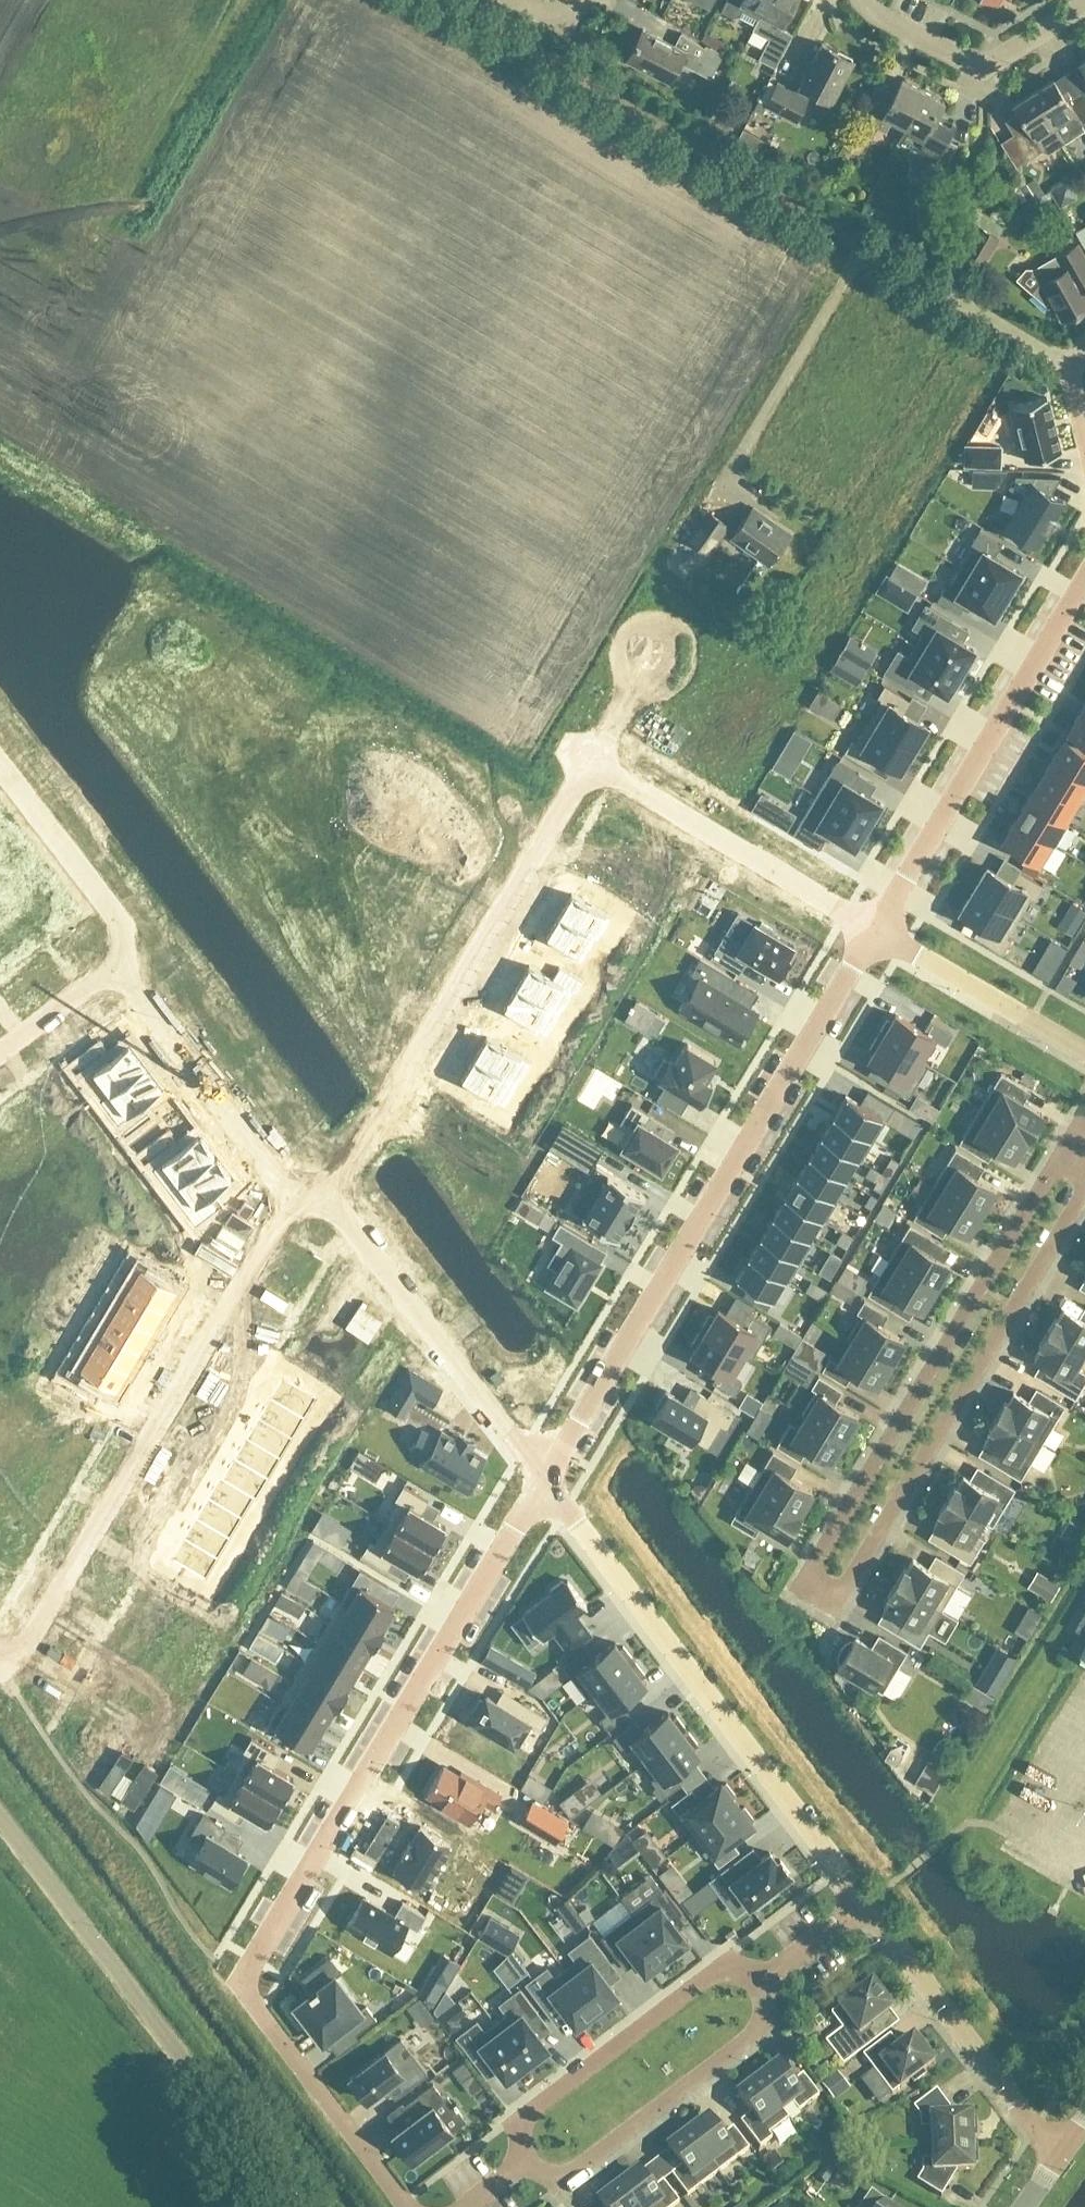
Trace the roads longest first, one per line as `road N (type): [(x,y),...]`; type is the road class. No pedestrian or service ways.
road 1 (residential): [(1084,1197),(844,1599),(808,1577),(1059,1160),(1078,1171)]
road 2 (residential): [(546,1481),(242,1986),(409,2206)]
road 3 (residential): [(877,931),(590,766),(329,1198)]
road 4 (residential): [(877,931),(546,1481)]
road 5 (residential): [(0,1663),(27,1649),(288,1201)]
road 6 (residential): [(868,1907),(546,1481)]
road 7 (unclassified): [(280,2206),(0,1829)]
road 8 (residential): [(1084,584),(877,931)]
road 9 (residential): [(329,1198),(546,1481)]
road 10 (residential): [(770,1981),(765,1999),(772,2019),(577,2171),(546,2176),(527,2165)]
road 11 (residential): [(770,1981),(706,1979),(532,2110),(522,2125),(527,2165)]
road 12 (residential): [(1056,2155),(868,1907)]
road 13 (residential): [(288,1201),(119,967)]
road 14 (residential): [(1084,9),(980,71),(865,0)]
road 15 (residential): [(119,967),(122,927),(0,767)]
road 16 (residential): [(877,931),(1084,1054)]
road 17 (residential): [(1062,358),(860,243)]
road 18 (residential): [(119,967),(0,1056)]
road 19 (residential): [(868,1907),(770,1981)]

